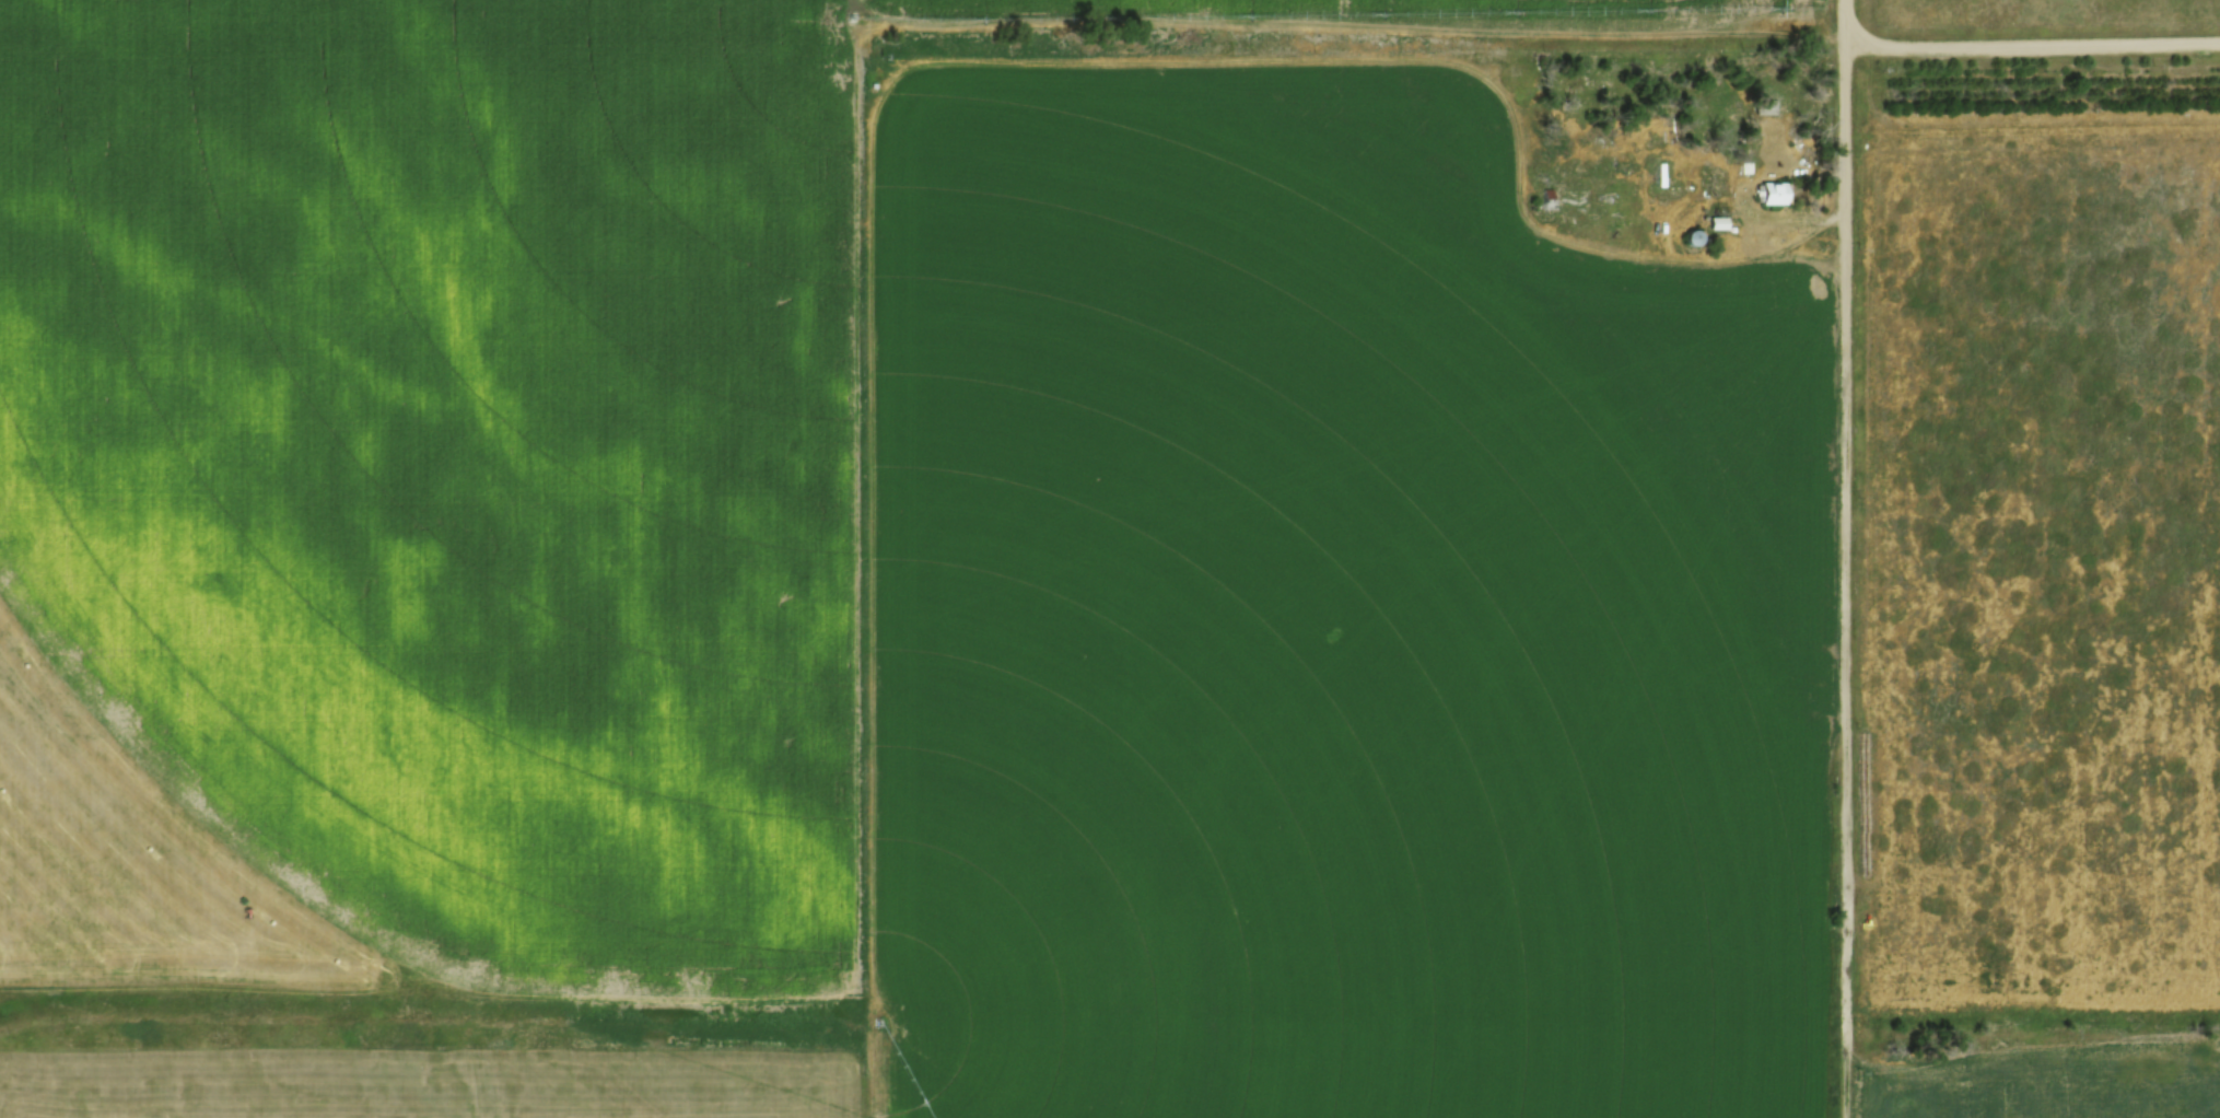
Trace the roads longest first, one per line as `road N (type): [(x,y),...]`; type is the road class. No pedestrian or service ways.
road 1 (residential): [(1850,0),(1848,1117)]
road 2 (residential): [(1850,44),(1915,50),(2219,44)]

